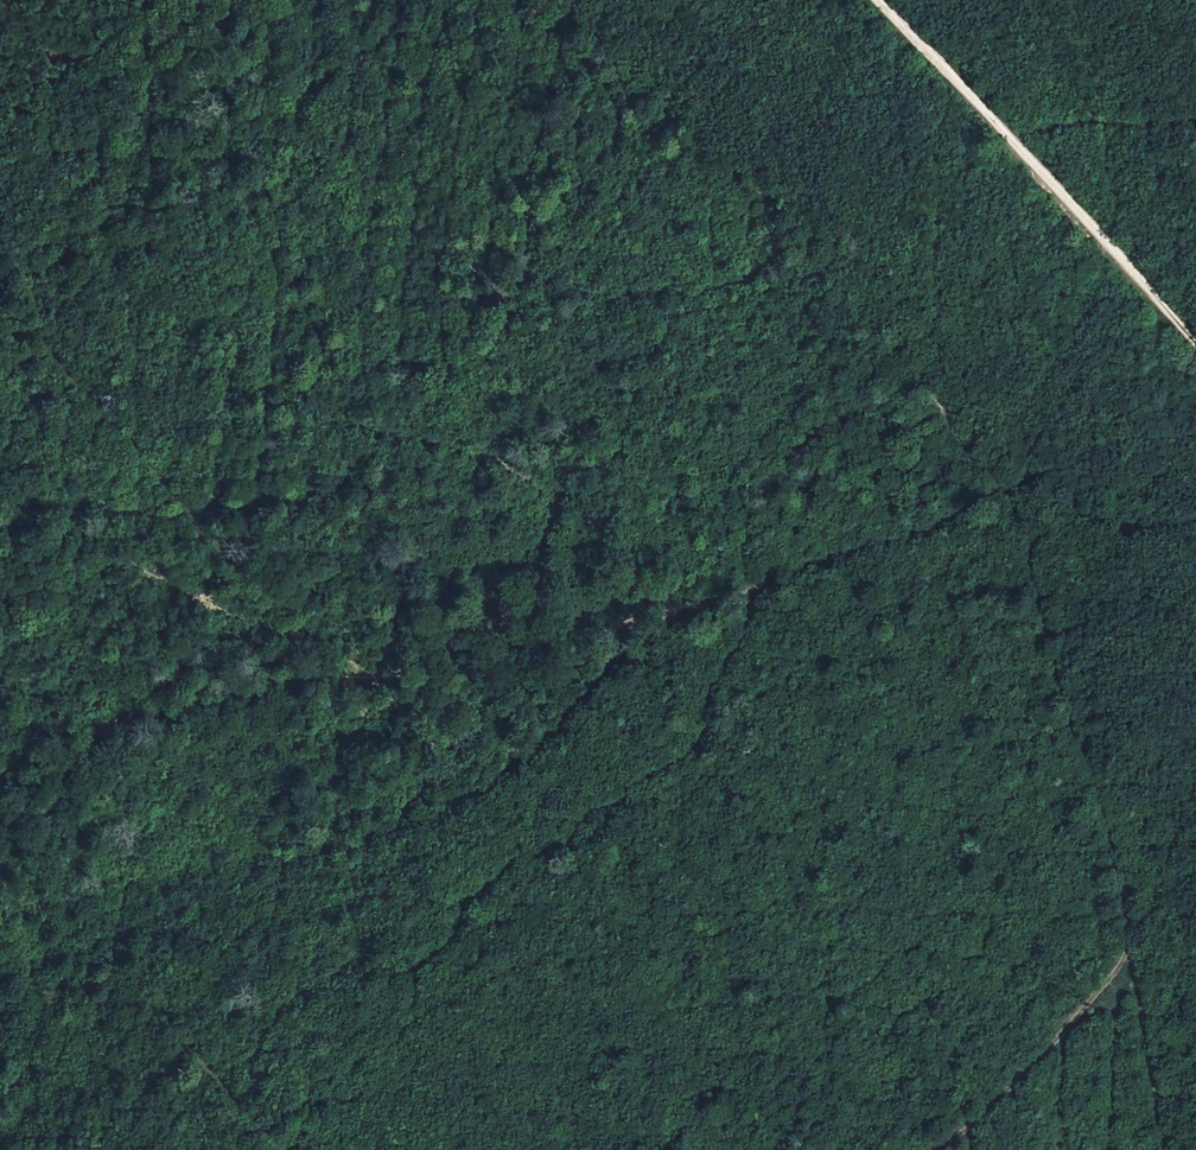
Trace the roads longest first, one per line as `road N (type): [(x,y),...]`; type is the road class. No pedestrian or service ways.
road 1 (track): [(1195,338),(874,0)]

